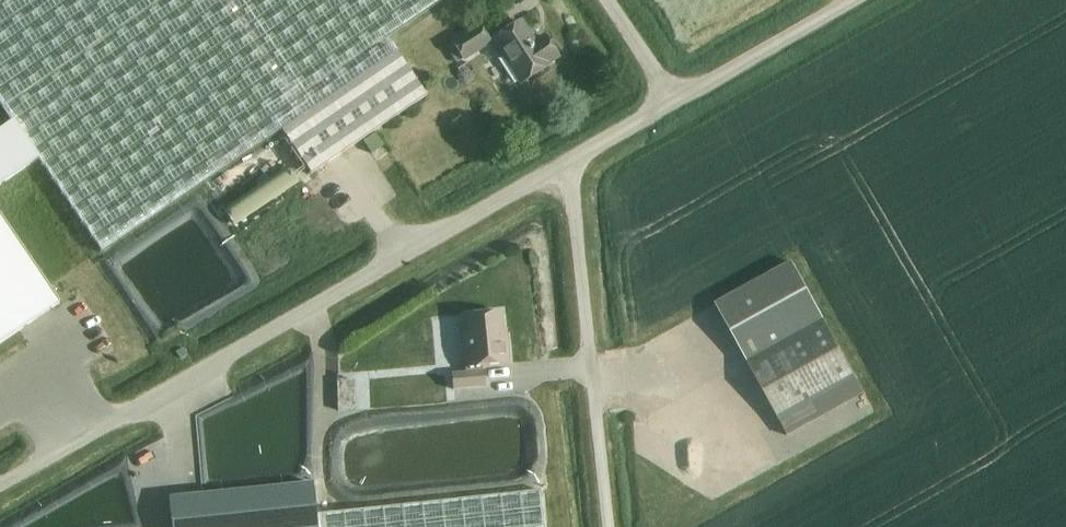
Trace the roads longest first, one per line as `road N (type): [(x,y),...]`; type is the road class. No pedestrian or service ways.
road 1 (unclassified): [(0,487),(564,165)]
road 2 (unclassified): [(607,526),(575,190),(564,165)]
road 3 (unclassified): [(674,101),(850,0)]
road 4 (unclassified): [(564,165),(674,101)]
road 5 (unclassified): [(674,101),(606,0)]

